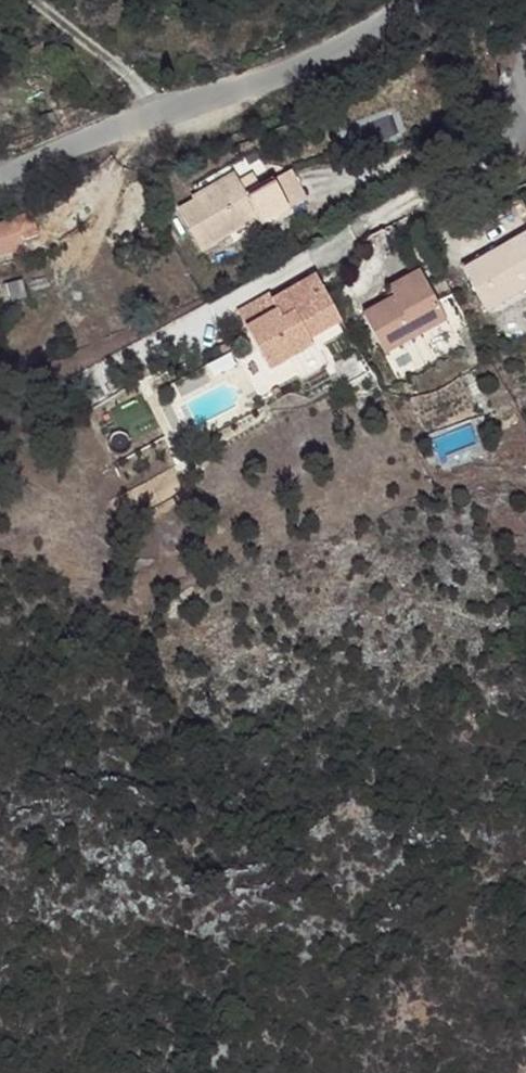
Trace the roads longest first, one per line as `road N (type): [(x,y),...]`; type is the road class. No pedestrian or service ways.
road 1 (tertiary): [(406,0),(265,71),(0,166)]
road 2 (residential): [(354,233),(501,157),(525,127)]

